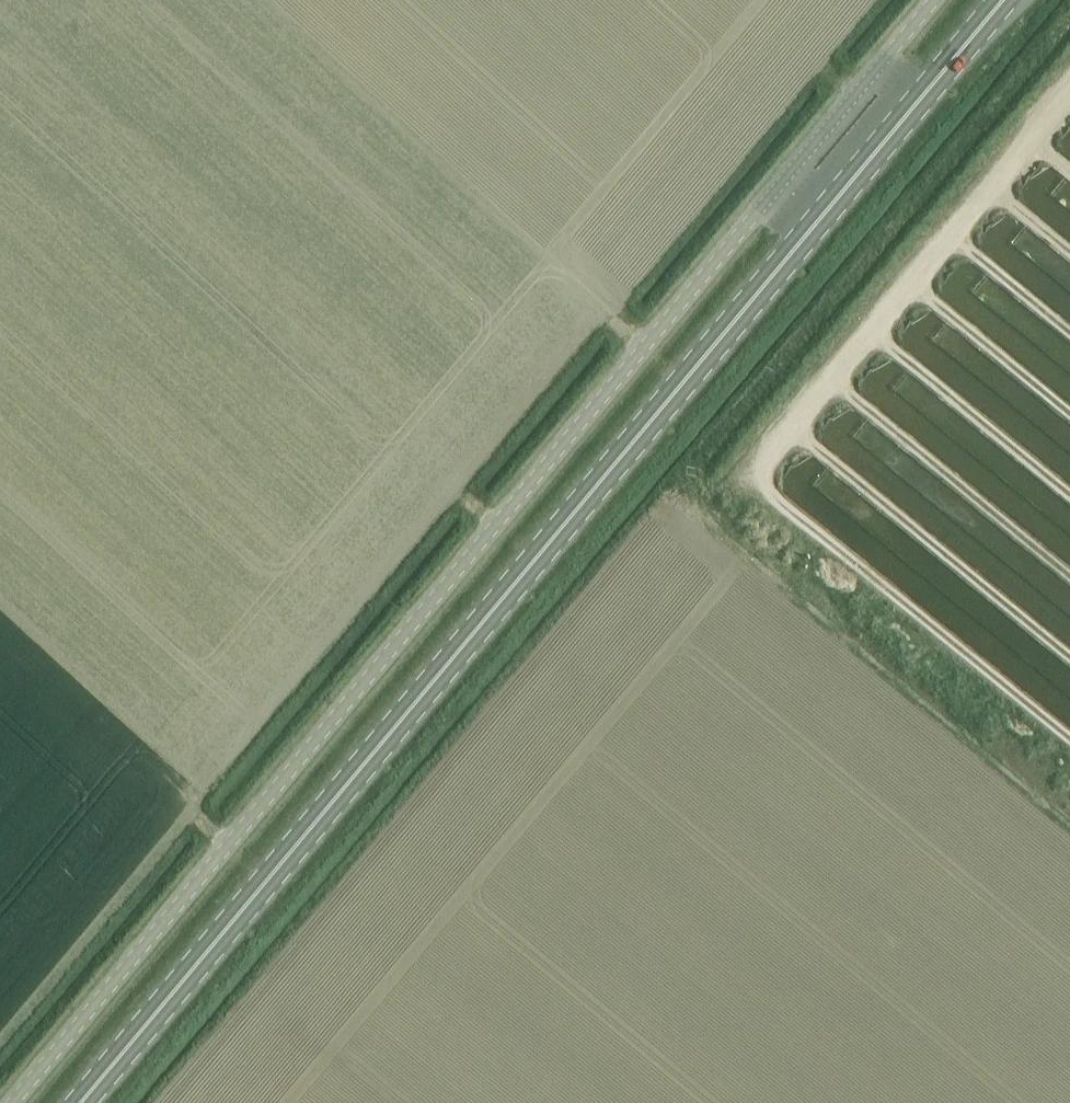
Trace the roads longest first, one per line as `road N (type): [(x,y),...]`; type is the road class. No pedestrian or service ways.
road 1 (unclassified): [(12,1102),(937,0)]
road 2 (primary): [(83,1102),(1005,0)]

